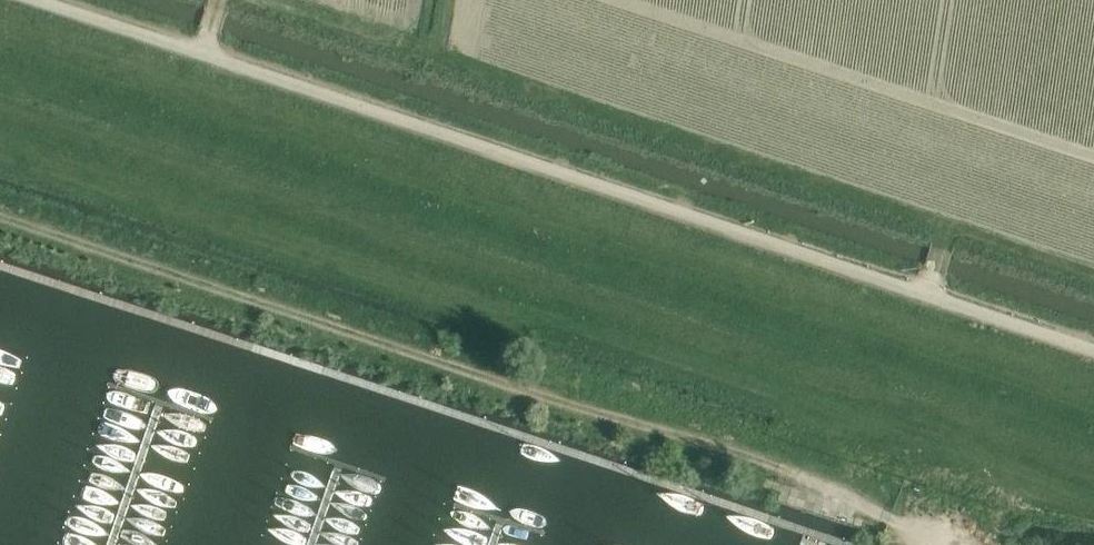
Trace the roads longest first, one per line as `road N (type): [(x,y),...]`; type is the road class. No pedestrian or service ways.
road 1 (track): [(1093,424),(0,52)]
road 2 (unclassified): [(1093,349),(36,0)]

